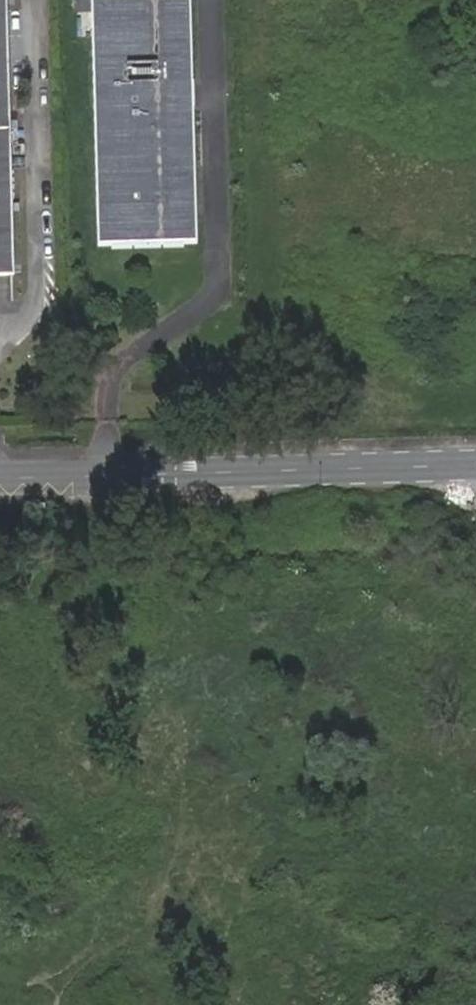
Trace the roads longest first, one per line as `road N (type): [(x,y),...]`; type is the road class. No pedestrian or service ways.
road 1 (unclassified): [(475,466),(0,478)]

